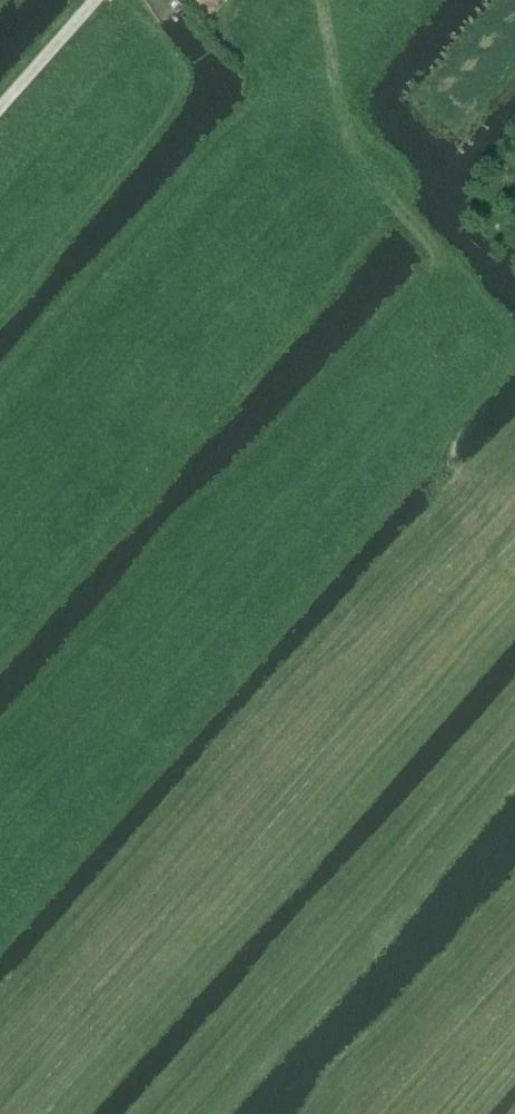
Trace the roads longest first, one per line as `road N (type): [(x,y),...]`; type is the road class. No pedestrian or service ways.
road 1 (track): [(0,97),(85,0)]

